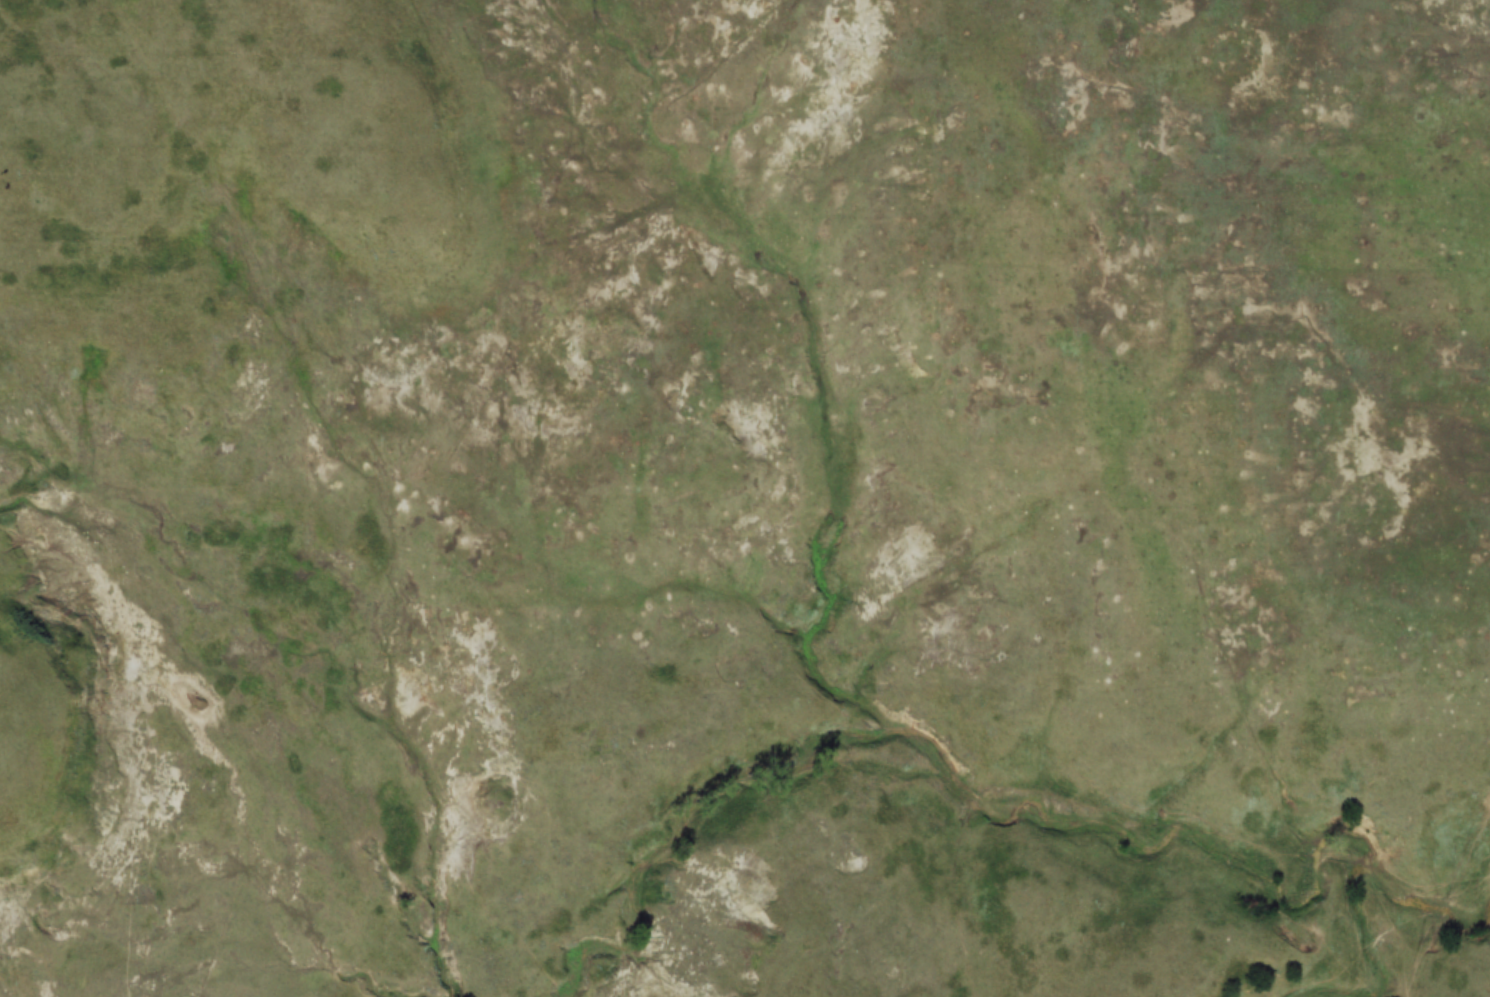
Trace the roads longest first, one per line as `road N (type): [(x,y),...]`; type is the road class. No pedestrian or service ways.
road 1 (track): [(151,996),(147,664),(135,608),(110,543),(92,525),(34,499)]

